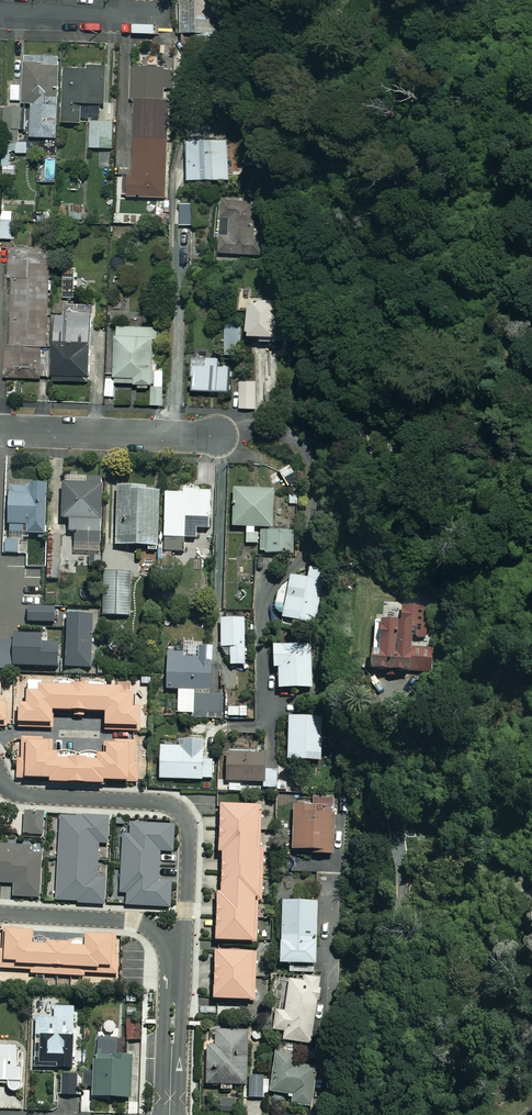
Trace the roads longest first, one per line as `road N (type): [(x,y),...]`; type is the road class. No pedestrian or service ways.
road 1 (residential): [(0,777),(20,796),(158,804),(181,813),(189,827),(185,933)]
road 2 (residential): [(0,429),(243,437)]
road 3 (residential): [(176,957),(163,934),(133,920),(0,914)]
road 4 (residential): [(0,10),(161,16)]
road 5 (residential): [(170,1114),(176,957)]

